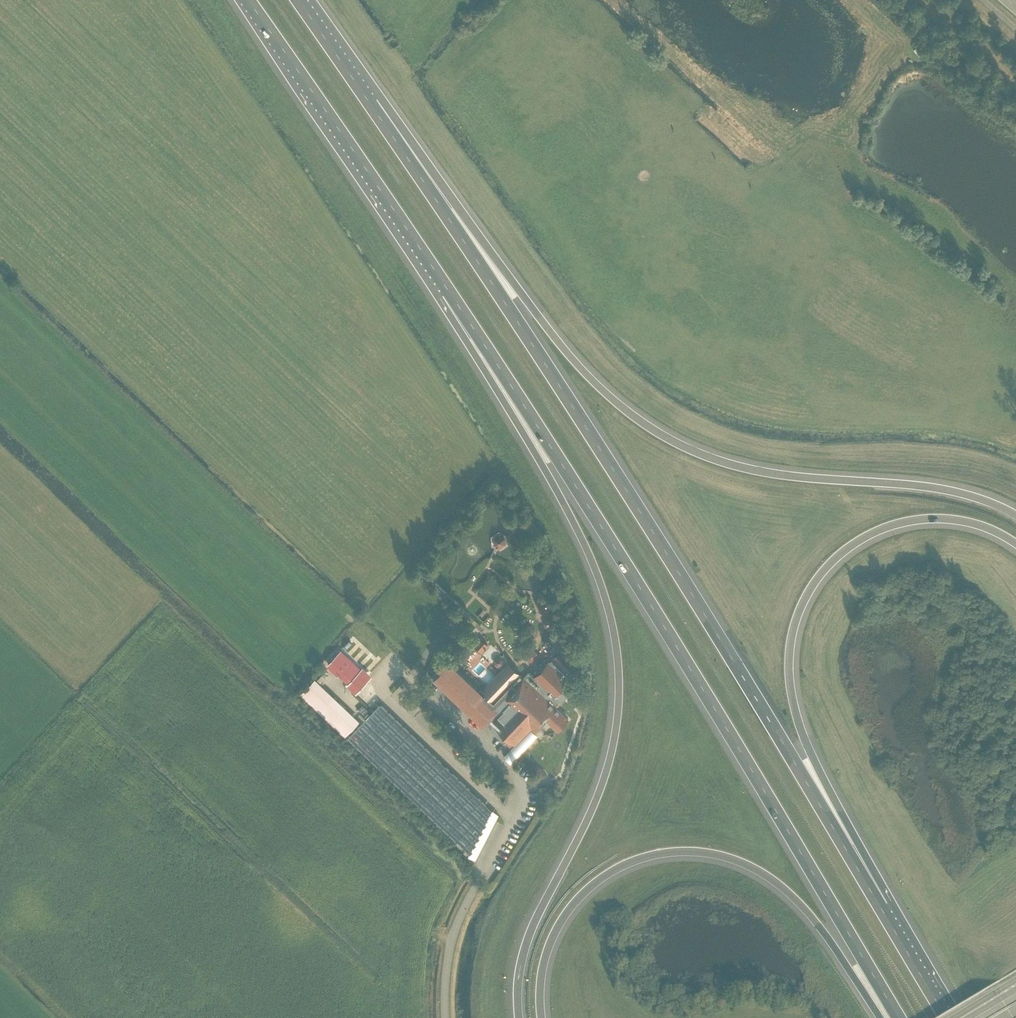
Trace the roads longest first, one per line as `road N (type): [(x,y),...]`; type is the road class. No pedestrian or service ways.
road 1 (motorway): [(883,909),(628,491),(371,104)]
road 2 (motorway): [(449,292),(898,1017)]
road 3 (motorway): [(1015,515),(938,488),(746,469),(650,427),(565,351),(371,104)]
road 4 (motorway): [(449,292),(580,537),(616,644),(612,751),(524,951),(520,1017)]
road 5 (motorway): [(883,909),(796,714),(790,651),(800,610),(846,548),(889,526),(960,519),(1015,543)]
road 6 (motorway): [(540,1017),(543,958),(567,911),(610,871),(671,851),(734,858),(796,897),(884,1017)]
road 7 (unclassified): [(441,1017),(446,955),(517,803),(516,783),(407,673)]
road 8 (motorway): [(246,0),(449,292)]
road 9 (motorway): [(371,104),(298,0)]
road 10 (motorway): [(948,1017),(883,909)]

